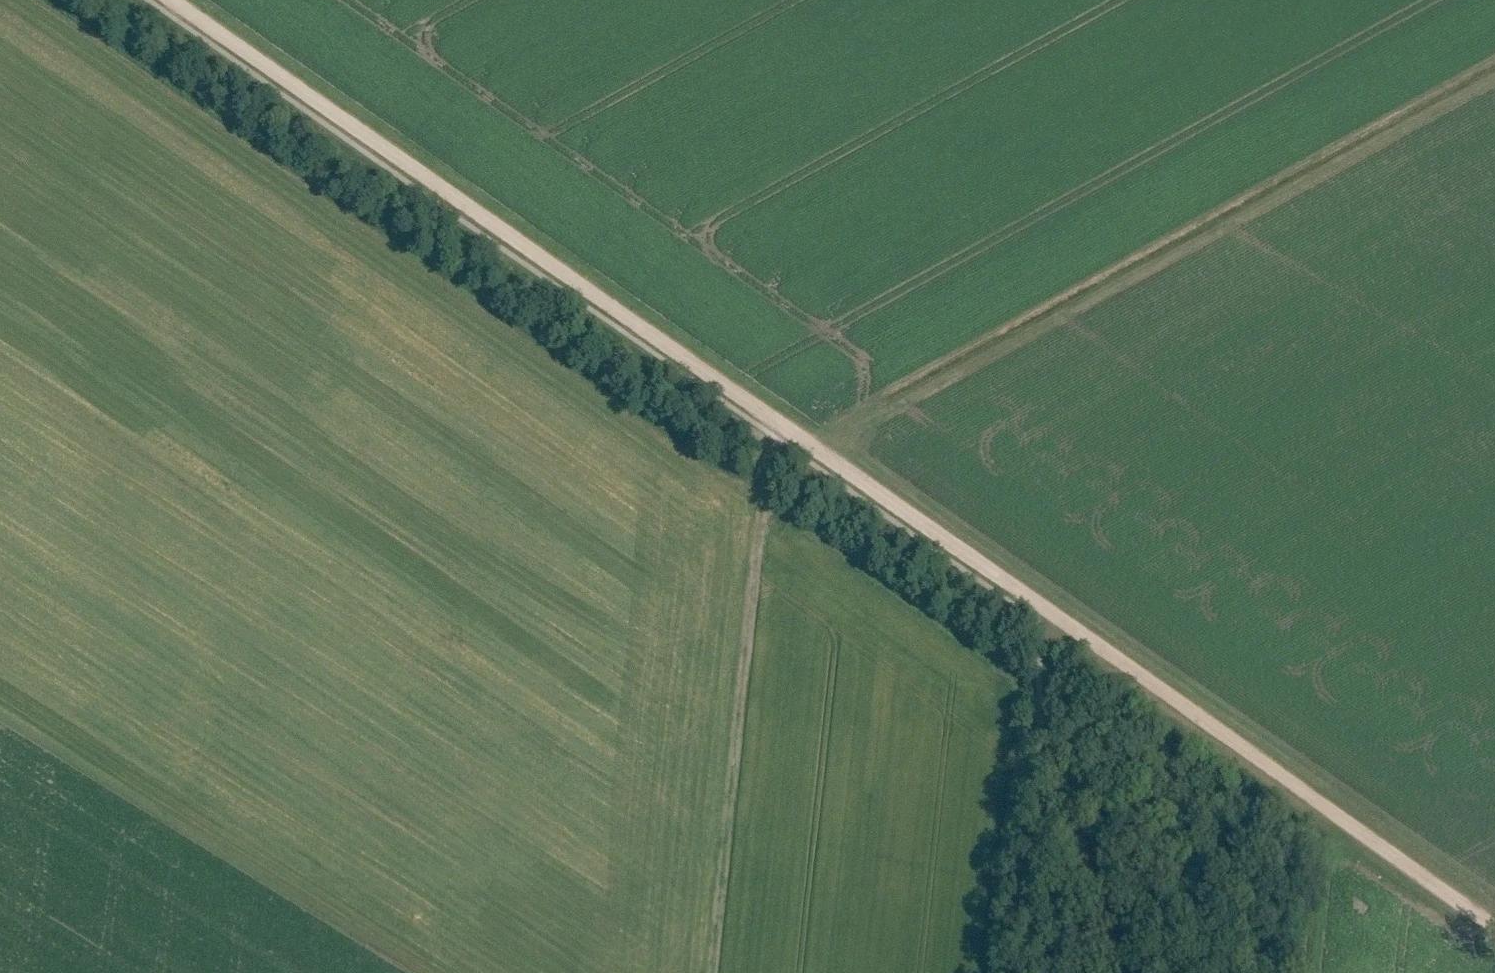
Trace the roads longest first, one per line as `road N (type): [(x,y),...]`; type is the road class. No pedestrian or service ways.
road 1 (track): [(1024,606),(164,0)]
road 2 (track): [(1024,606),(1494,935)]

